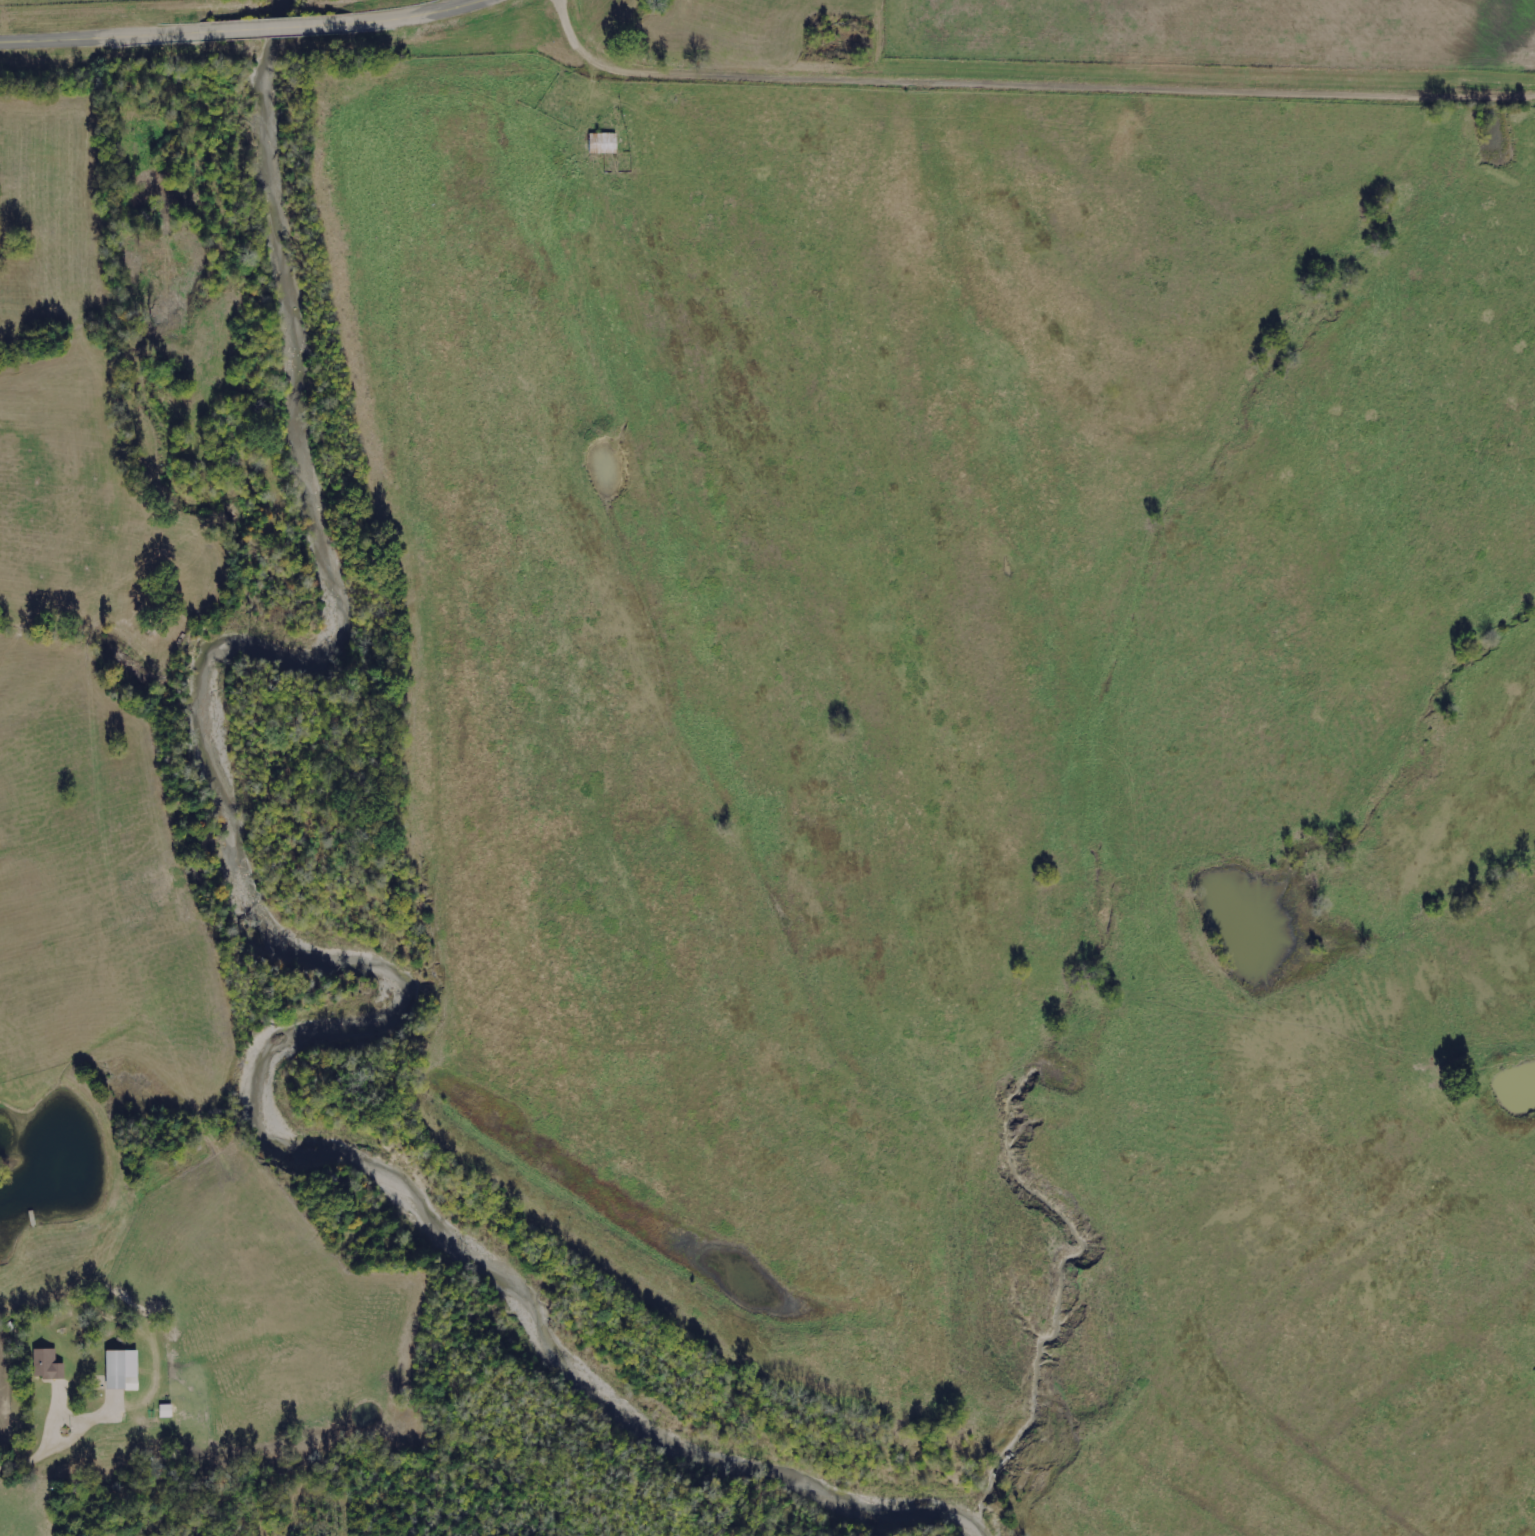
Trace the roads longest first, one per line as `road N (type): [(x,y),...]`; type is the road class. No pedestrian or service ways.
road 1 (secondary): [(0,39),(357,20),(473,0)]

